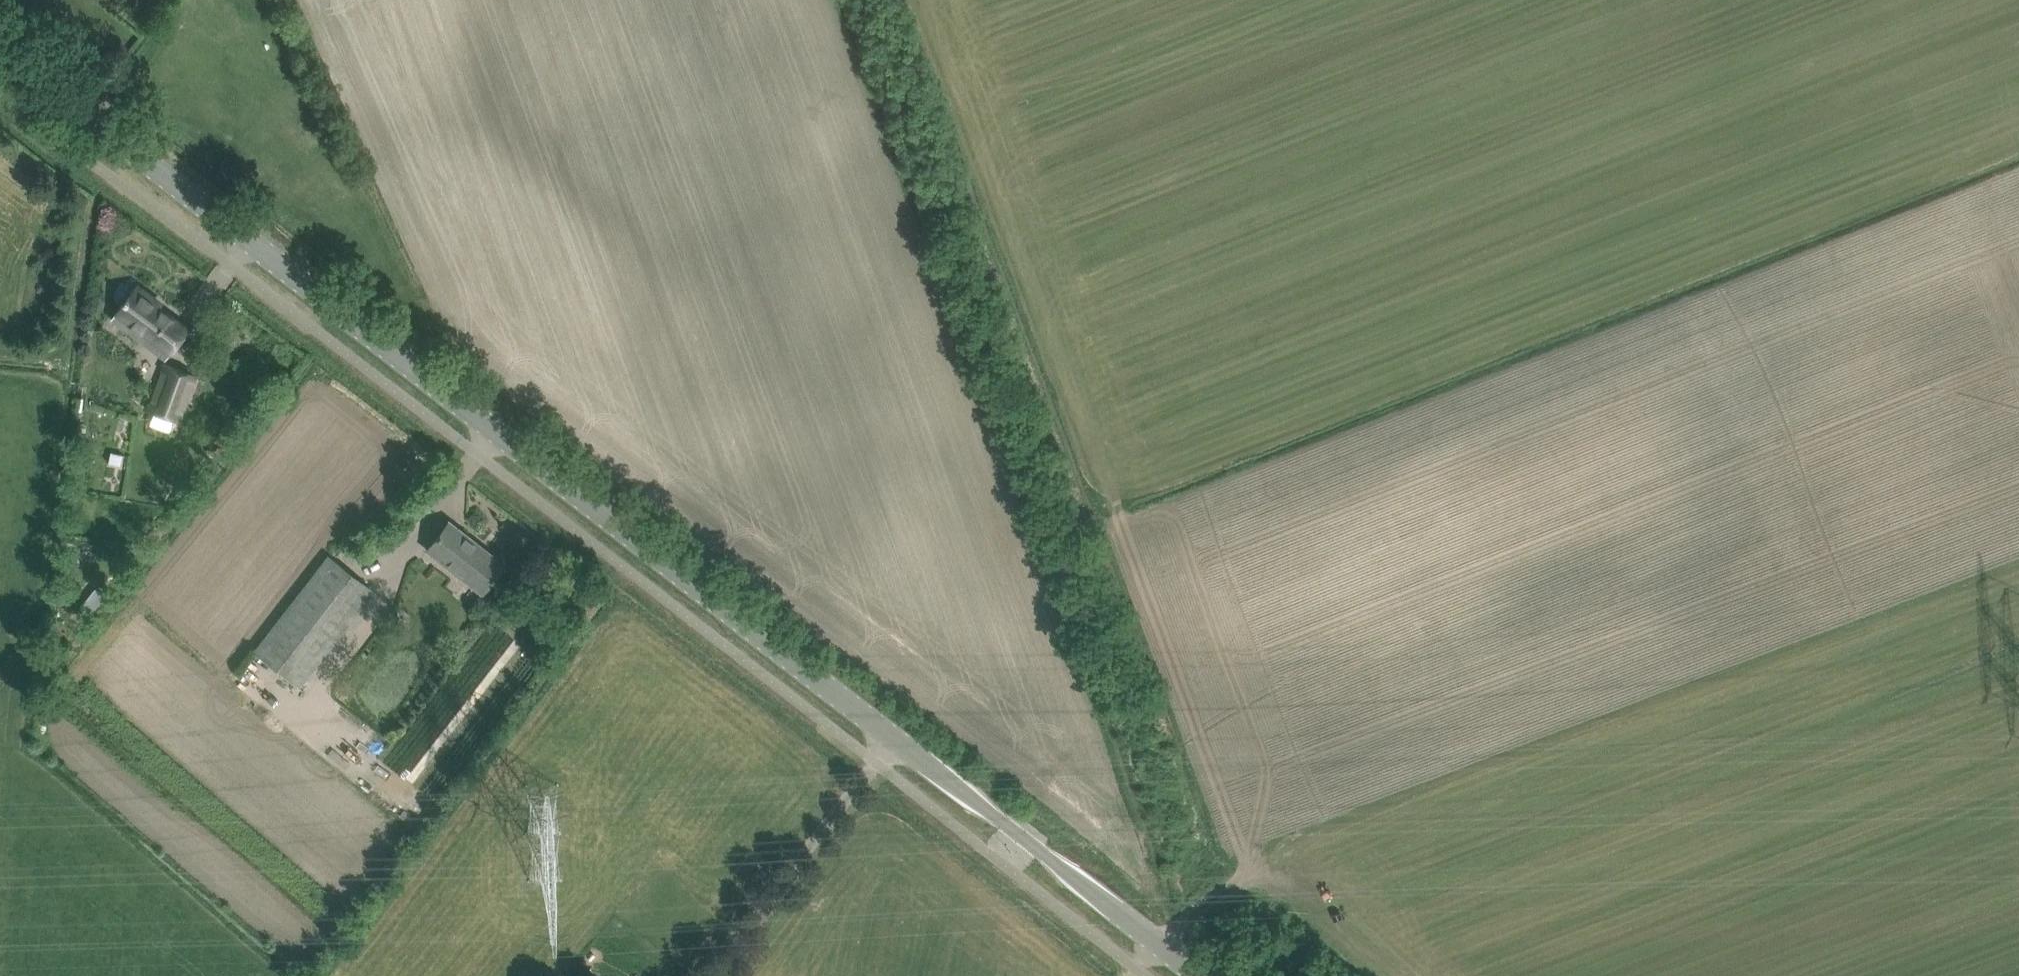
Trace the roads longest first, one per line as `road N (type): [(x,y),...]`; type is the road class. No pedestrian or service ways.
road 1 (tertiary): [(1195,975),(0,60)]

